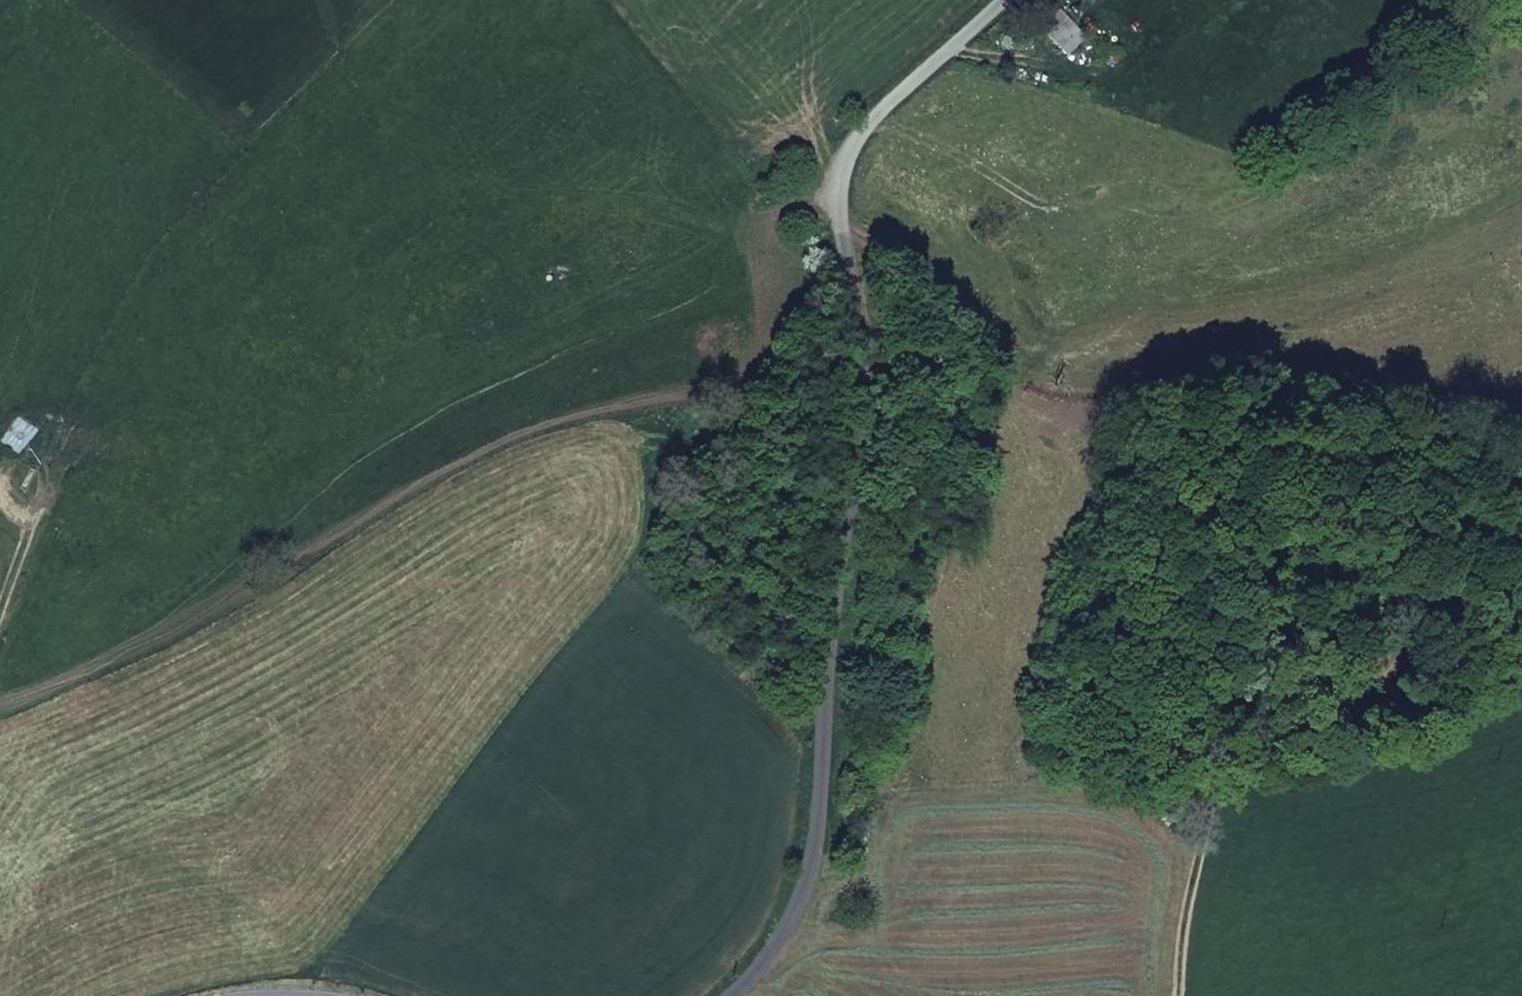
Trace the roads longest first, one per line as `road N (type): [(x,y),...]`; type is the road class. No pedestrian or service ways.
road 1 (unclassified): [(1008,0),(874,126),(845,172),(853,474),(825,676),(817,849),(772,960),(735,995)]

